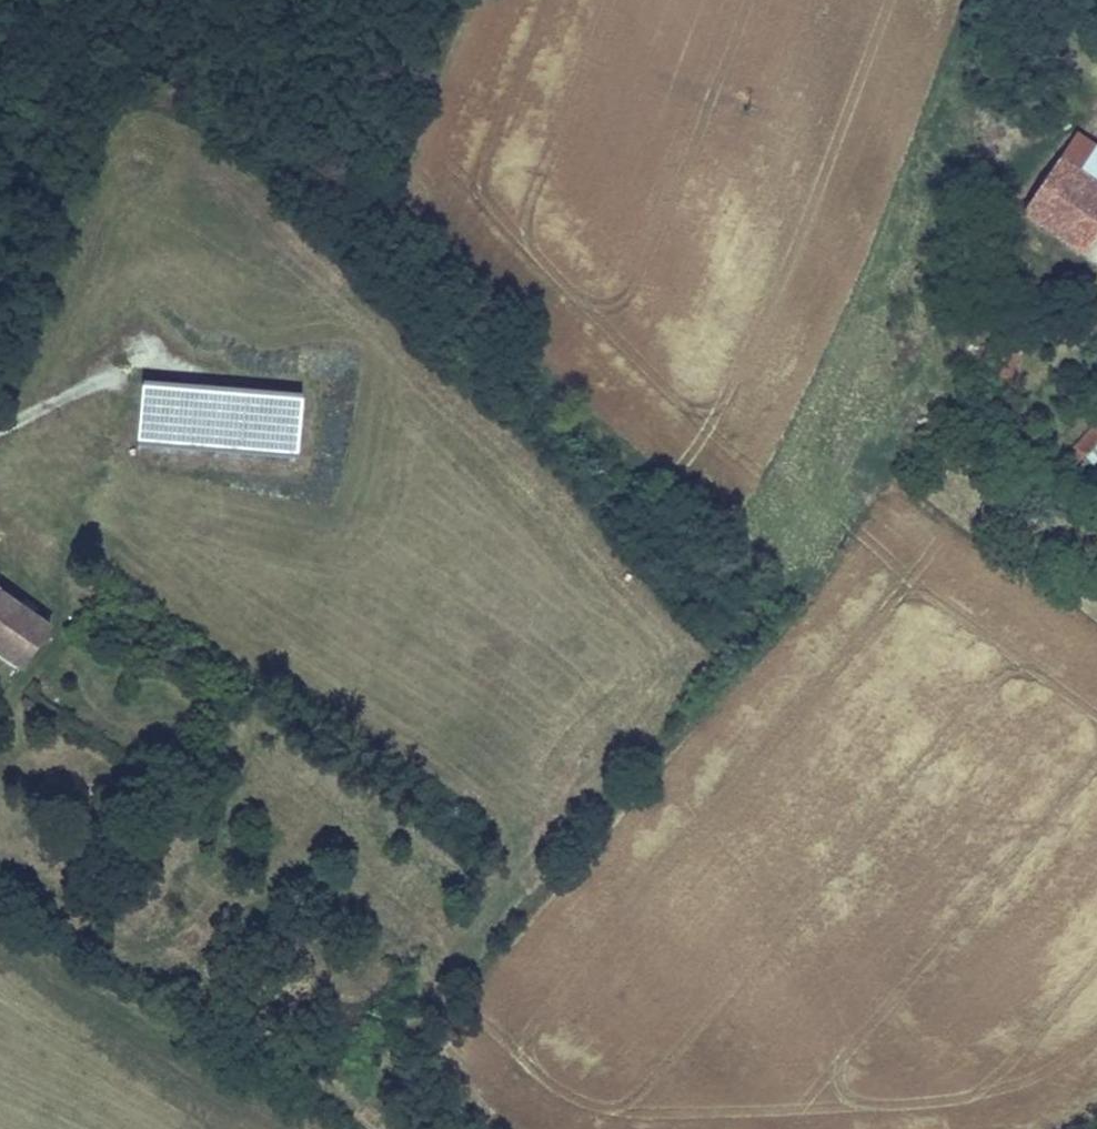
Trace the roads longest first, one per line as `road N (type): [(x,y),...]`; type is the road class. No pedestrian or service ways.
road 1 (track): [(0,423),(116,373)]

